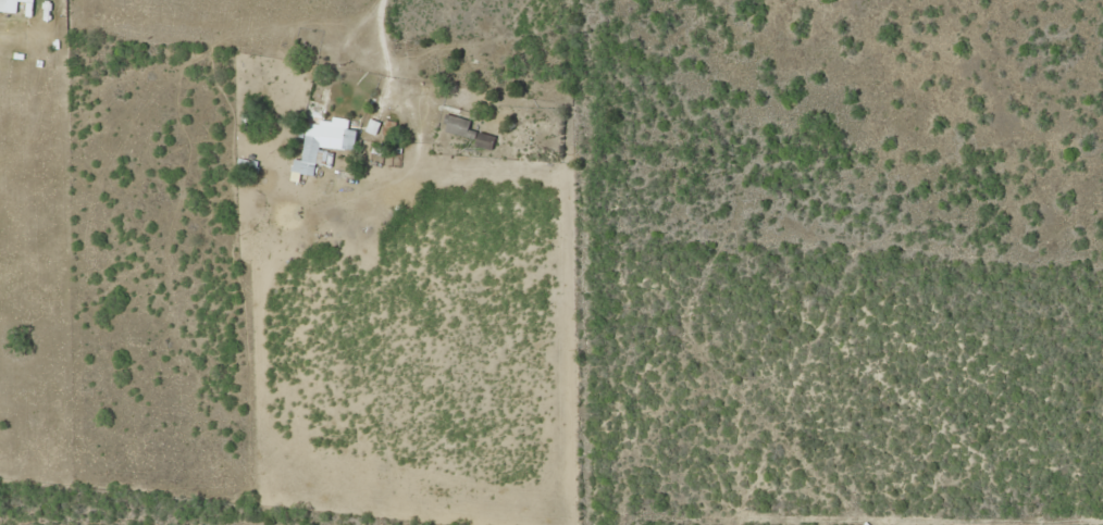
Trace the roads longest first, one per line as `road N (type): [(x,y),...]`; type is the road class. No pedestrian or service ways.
road 1 (residential): [(582,524),(586,0)]

